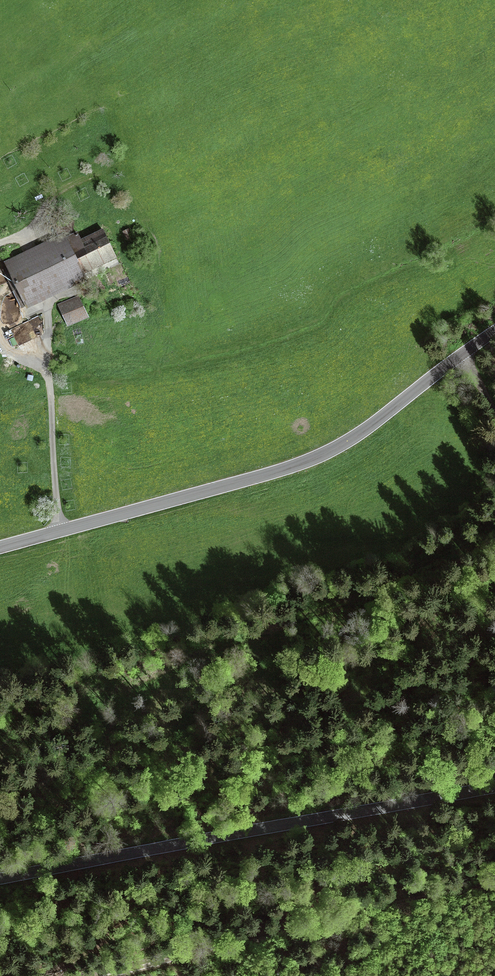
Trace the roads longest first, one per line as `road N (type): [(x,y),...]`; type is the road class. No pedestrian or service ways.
road 1 (tertiary): [(494,331),(370,427),(302,464),(0,548)]
road 2 (track): [(494,535),(335,606),(0,720)]
road 3 (tertiary): [(494,787),(0,879)]
road 4 (track): [(113,975),(494,885)]

